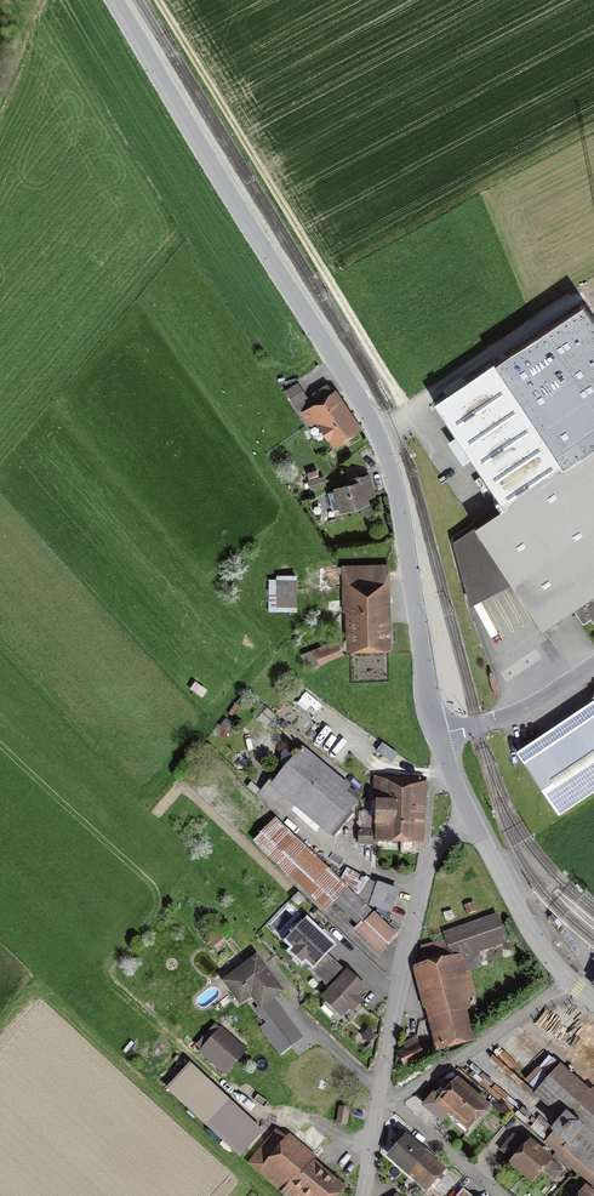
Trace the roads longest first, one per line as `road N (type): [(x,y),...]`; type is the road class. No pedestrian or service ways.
road 1 (tertiary): [(472,821),(438,731),(381,436),(111,0)]
road 2 (track): [(157,0),(408,416)]
road 3 (residential): [(379,1097),(429,862),(447,836),(472,821)]
road 4 (residential): [(570,985),(415,1086),(379,1097)]
road 5 (tertiary): [(472,821),(570,985)]
road 6 (residential): [(379,1097),(494,1195)]

